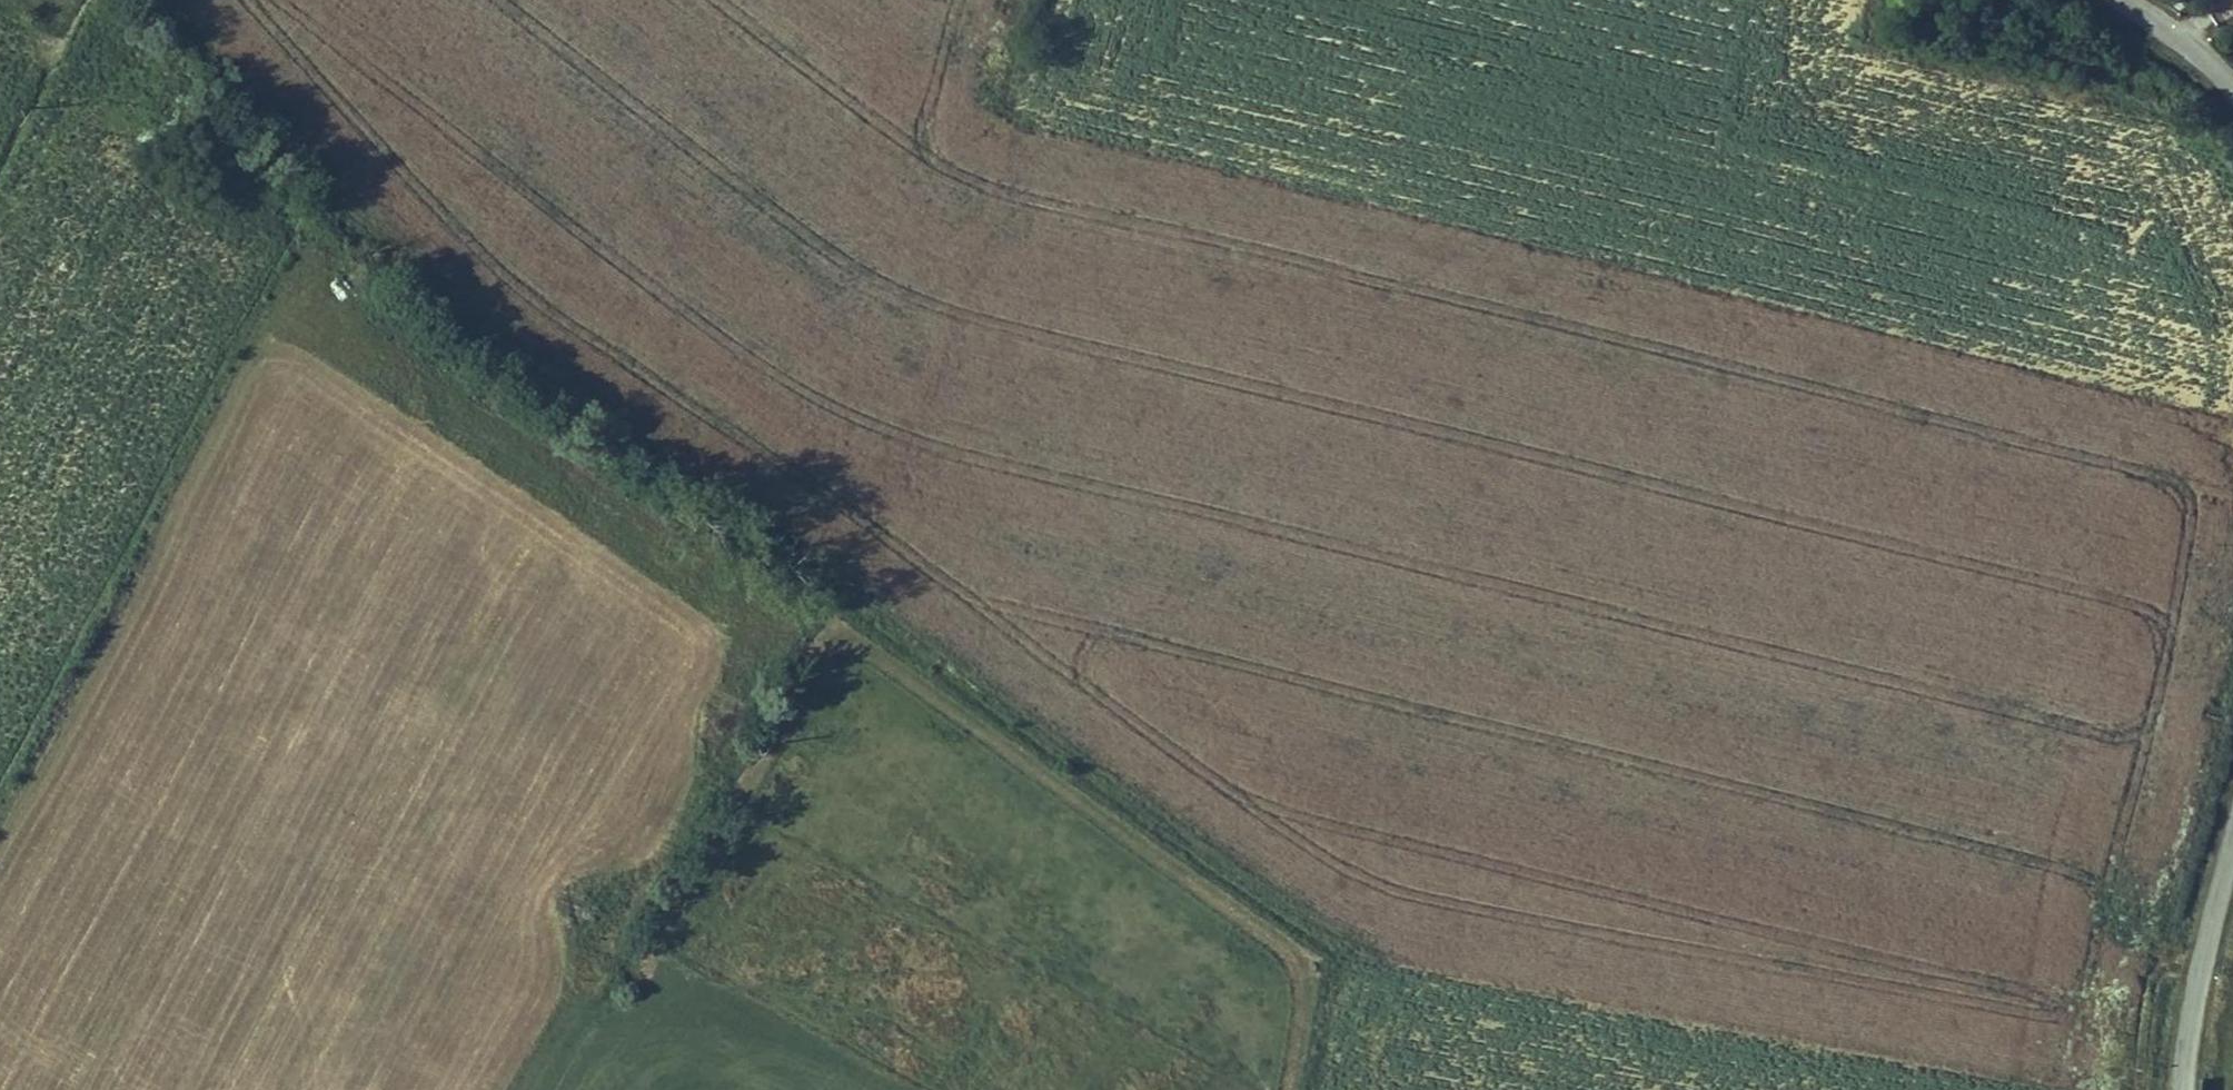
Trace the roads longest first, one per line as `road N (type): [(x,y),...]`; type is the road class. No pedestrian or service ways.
road 1 (residential): [(2232,842),(2196,956),(2183,1089)]
road 2 (residential): [(2126,0),(2232,81)]

